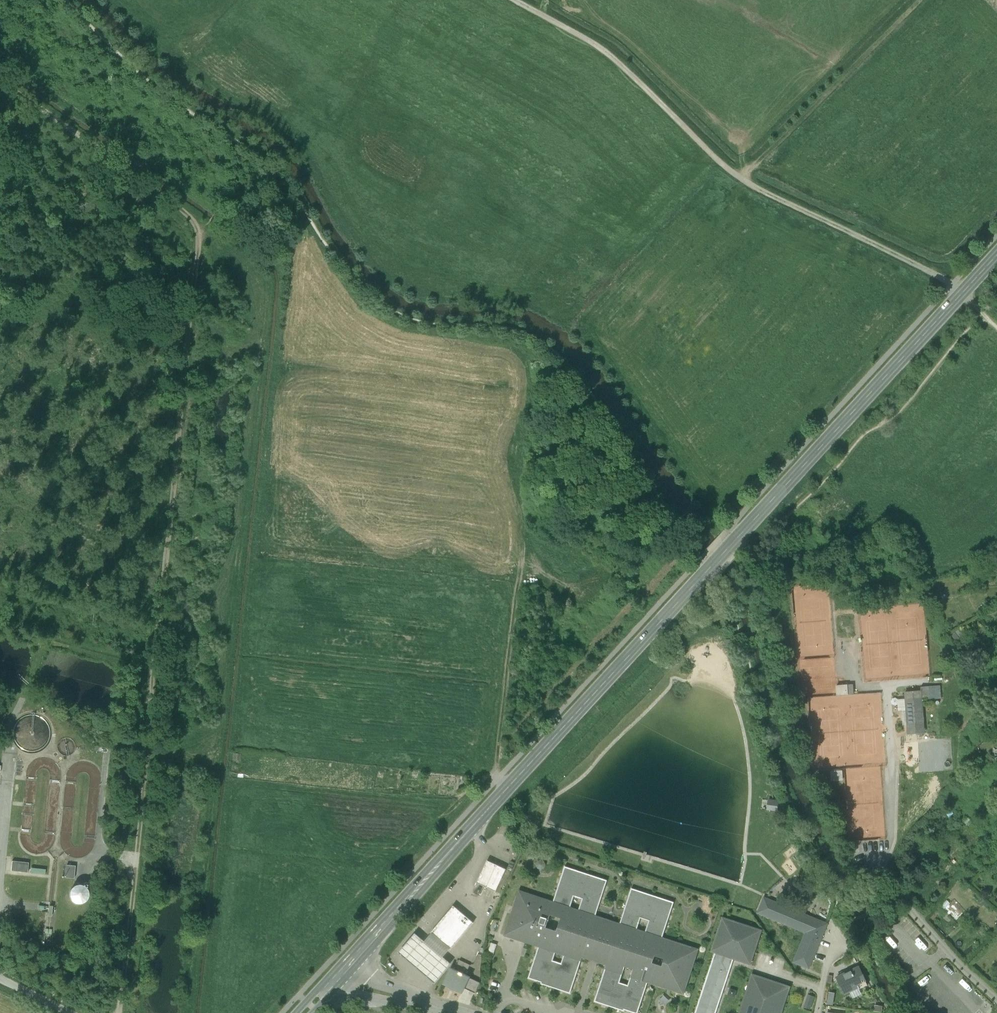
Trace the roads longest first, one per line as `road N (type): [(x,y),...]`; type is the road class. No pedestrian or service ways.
road 1 (secondary): [(996,250),(335,980)]
road 2 (track): [(206,227),(118,1012)]
road 3 (track): [(951,284),(739,182),(608,52),(514,0)]
road 4 (track): [(921,0),(739,182)]
road 5 (residential): [(886,880),(996,1002)]
road 6 (track): [(118,166),(0,83)]
road 7 (residential): [(457,1012),(335,980)]

